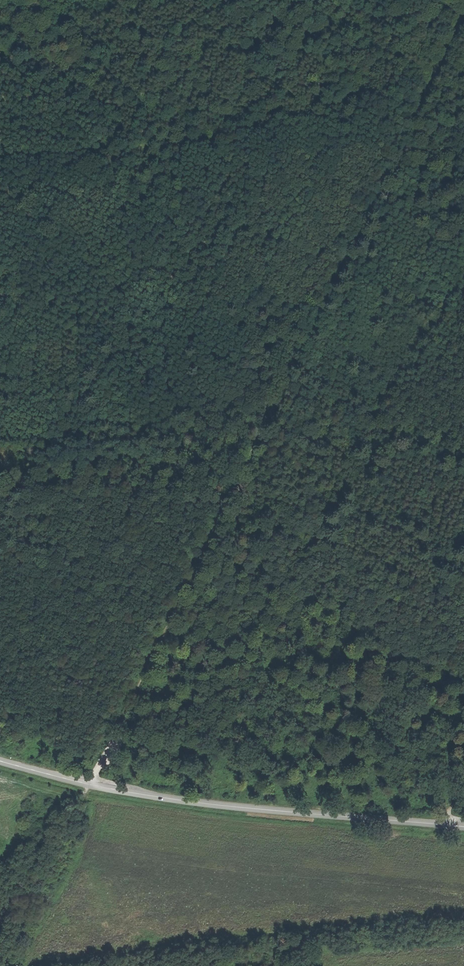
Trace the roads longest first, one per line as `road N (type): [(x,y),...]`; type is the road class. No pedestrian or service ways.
road 1 (track): [(94,782),(348,257),(401,128),(463,17)]
road 2 (tertiary): [(0,757),(232,805),(463,828)]
road 3 (track): [(58,143),(401,128)]
road 4 (track): [(94,782),(9,965)]

